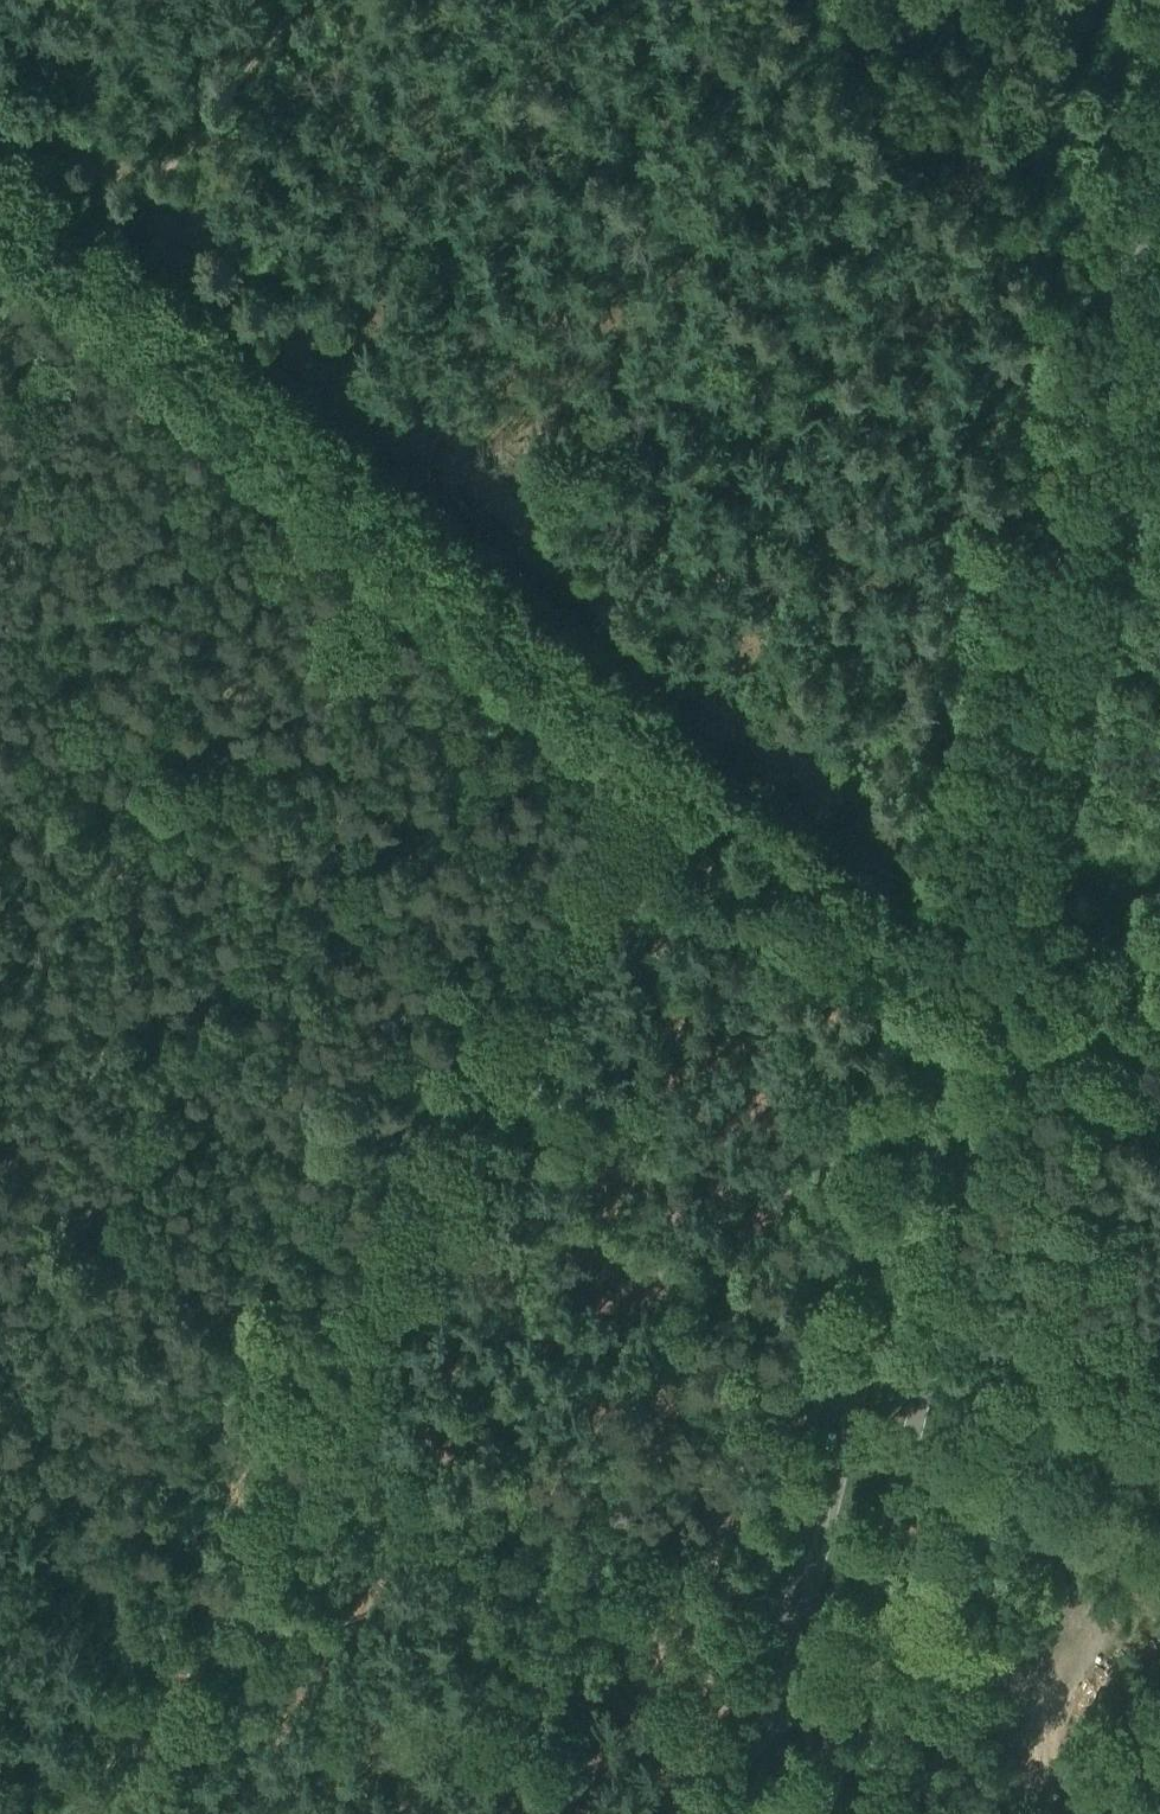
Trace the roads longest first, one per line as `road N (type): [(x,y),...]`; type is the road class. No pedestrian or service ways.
road 1 (primary): [(743,1813),(1159,133)]
road 2 (unclassified): [(830,1813),(1159,450)]
road 3 (track): [(83,265),(694,794),(948,981),(1159,1077)]
road 4 (track): [(344,1398),(694,794)]
road 5 (track): [(344,1398),(109,1813)]

